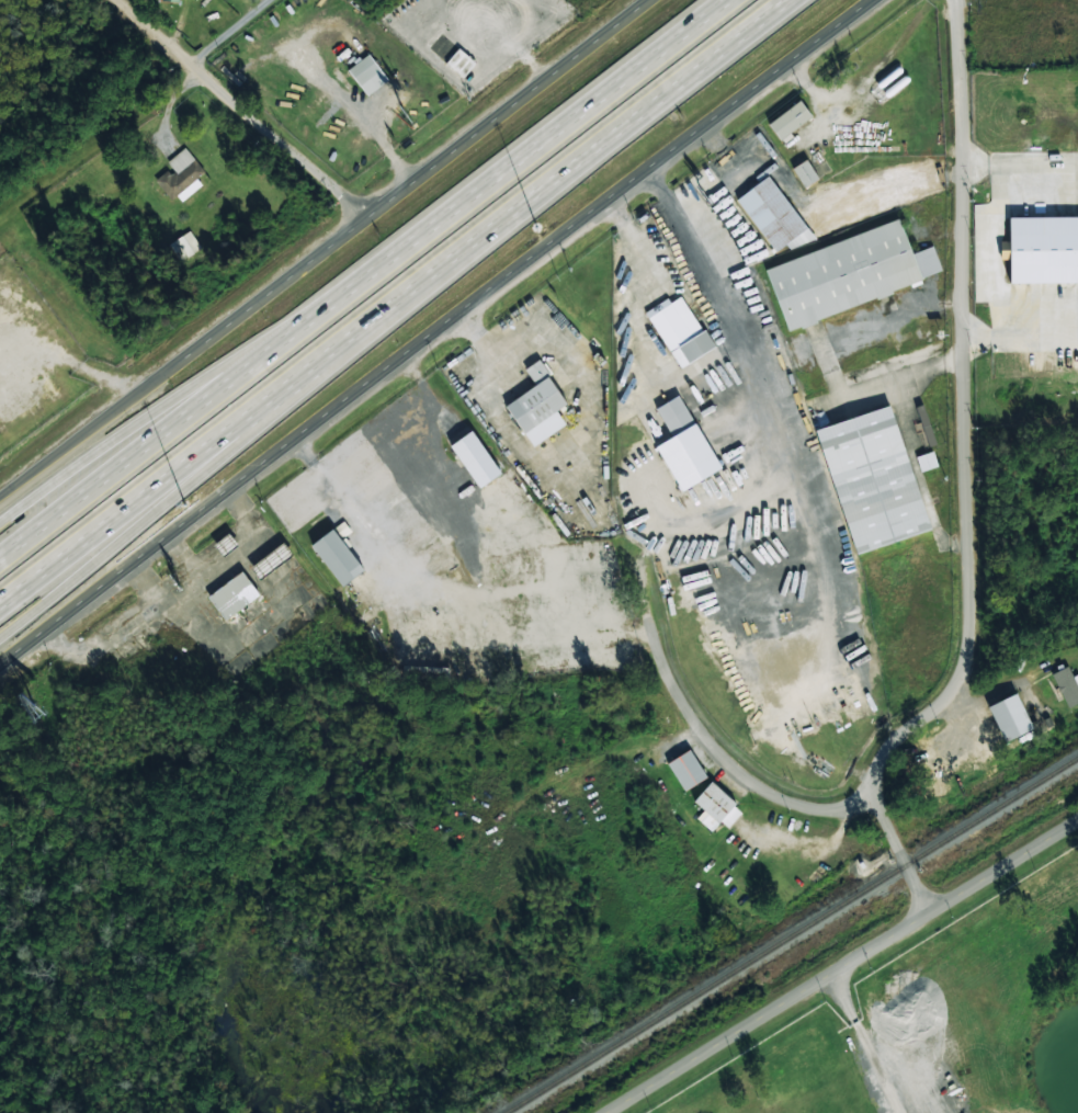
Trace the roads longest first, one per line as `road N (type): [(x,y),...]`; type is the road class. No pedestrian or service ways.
road 1 (tertiary): [(0,658),(866,0)]
road 2 (motorway): [(0,581),(484,232),(636,95),(764,0)]
road 3 (motorway): [(718,0),(0,553)]
road 4 (residential): [(869,790),(881,761),(951,693),(962,659),(971,217),(950,0)]
road 5 (residential): [(601,200),(623,520),(680,694),(751,780),(795,805),(837,809),(869,790)]
road 6 (residential): [(897,743),(863,705),(835,648),(801,480),(657,159)]
road 7 (motorway): [(0,633),(214,467),(484,232)]
road 8 (secondary): [(599,1112),(1077,820)]
road 9 (tertiary): [(646,0),(249,306)]
road 10 (motorway): [(304,321),(191,386),(0,523)]
road 11 (residential): [(129,0),(193,68),(330,186),(352,220)]
road 12 (tertiary): [(249,306),(92,427)]
road 13 (residential): [(827,975),(909,1112)]
road 14 (residential): [(930,913),(869,790)]

